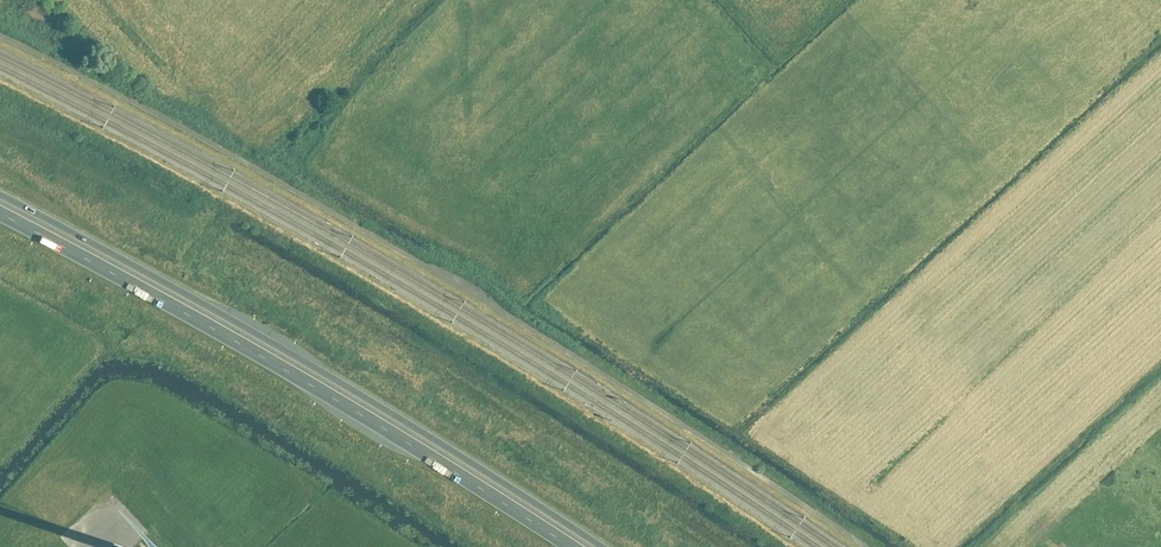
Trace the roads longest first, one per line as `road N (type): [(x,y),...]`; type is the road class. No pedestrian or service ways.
road 1 (trunk): [(598,546),(206,306),(0,196)]
road 2 (trunk): [(0,215),(349,406),(568,546)]

